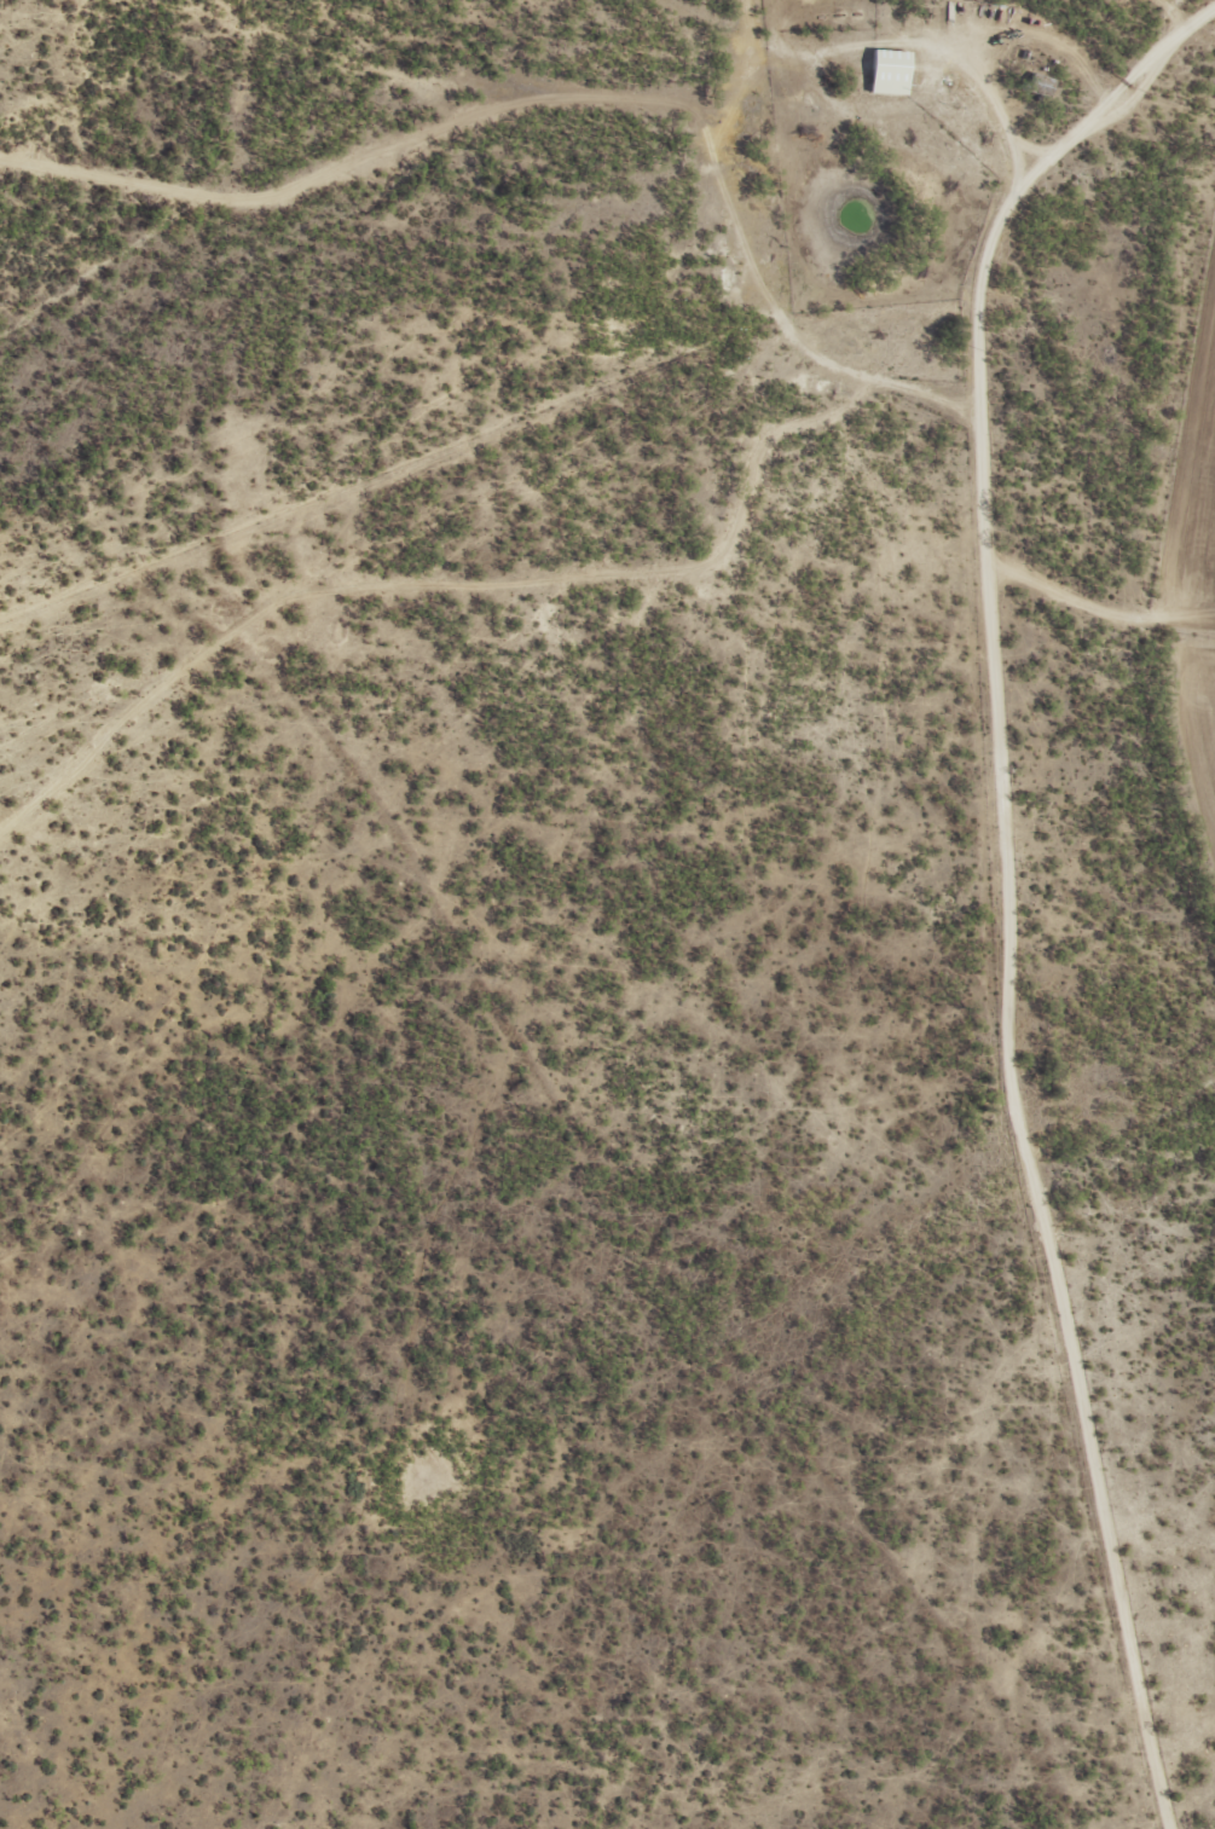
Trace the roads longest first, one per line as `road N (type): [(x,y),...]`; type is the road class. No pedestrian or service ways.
road 1 (residential): [(1214,1511),(1193,1348),(1017,497),(982,375),(991,331),(1034,272),(1214,156)]
road 2 (residential): [(446,0),(497,40),(509,89),(253,208),(40,340),(0,343)]

